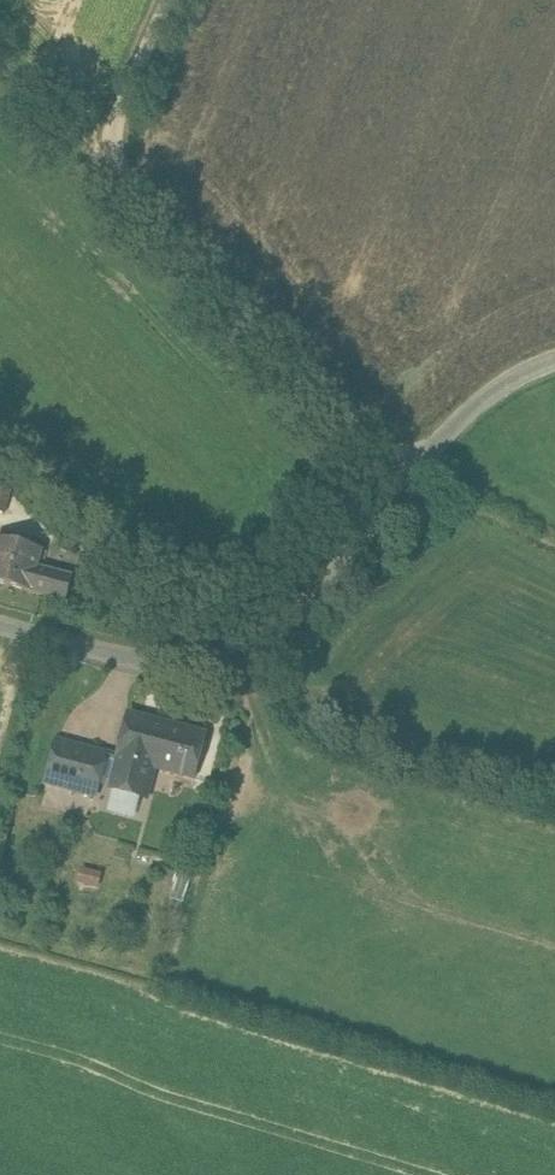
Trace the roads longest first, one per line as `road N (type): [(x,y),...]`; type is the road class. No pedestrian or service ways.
road 1 (unclassified): [(554,359),(472,406),(407,475),(310,604),(203,672),(0,634)]
road 2 (track): [(407,475),(141,195),(120,153),(126,102),(170,0)]

